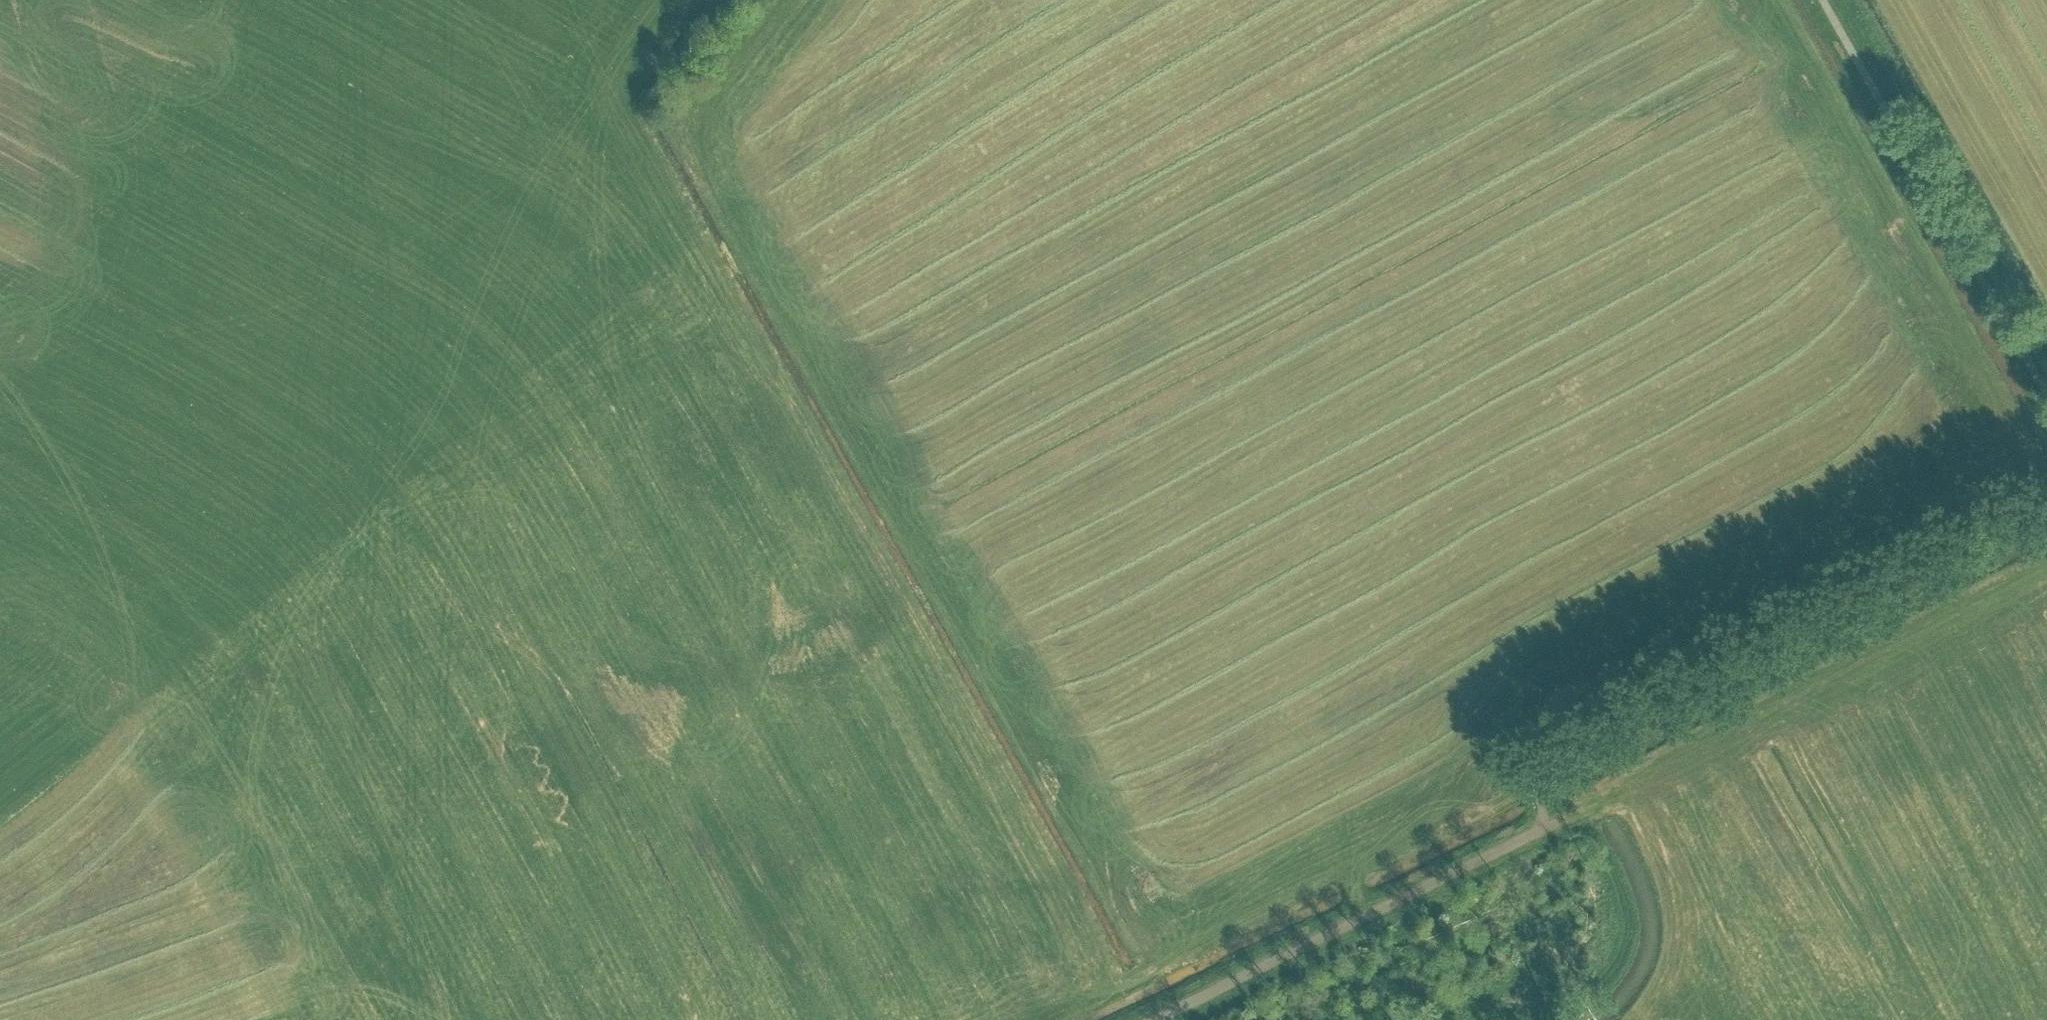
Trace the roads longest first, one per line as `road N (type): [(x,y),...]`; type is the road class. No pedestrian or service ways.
road 1 (unclassified): [(1154,1019),(1566,817)]

